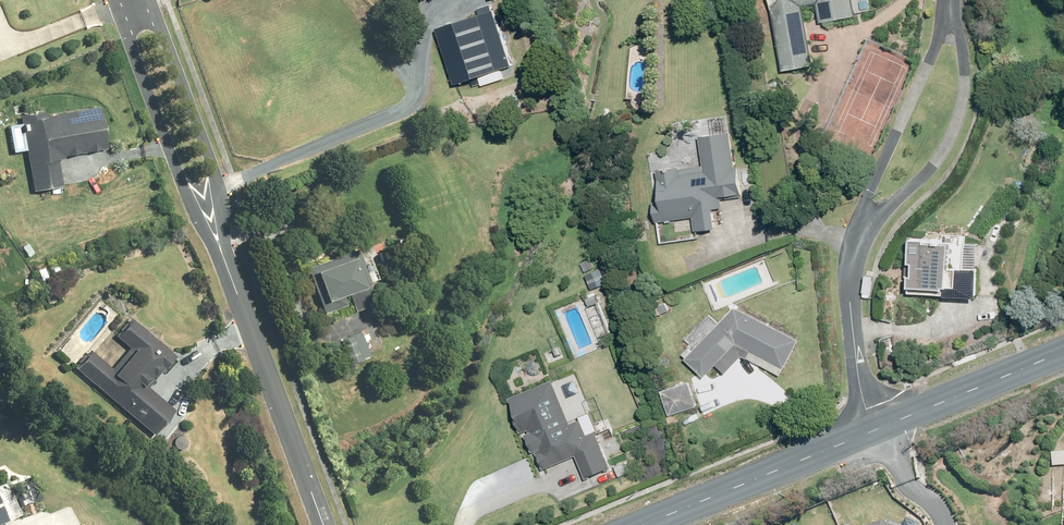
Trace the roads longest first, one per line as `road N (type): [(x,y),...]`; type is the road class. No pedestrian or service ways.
road 1 (residential): [(206,213),(323,524)]
road 2 (secondary): [(647,524),(876,431)]
road 3 (residential): [(953,16),(967,83),(963,110),(923,179),(868,219)]
road 4 (residential): [(206,213),(175,172),(114,8)]
road 5 (residential): [(146,0),(208,170),(206,213)]
road 6 (residential): [(868,219),(887,150),(953,16)]
road 7 (residential): [(876,431),(861,394),(849,293),(850,262),(868,219)]
road 8 (secondary): [(876,431),(1063,353)]
road 9 (residential): [(876,431),(897,468),(944,511),(945,524)]

